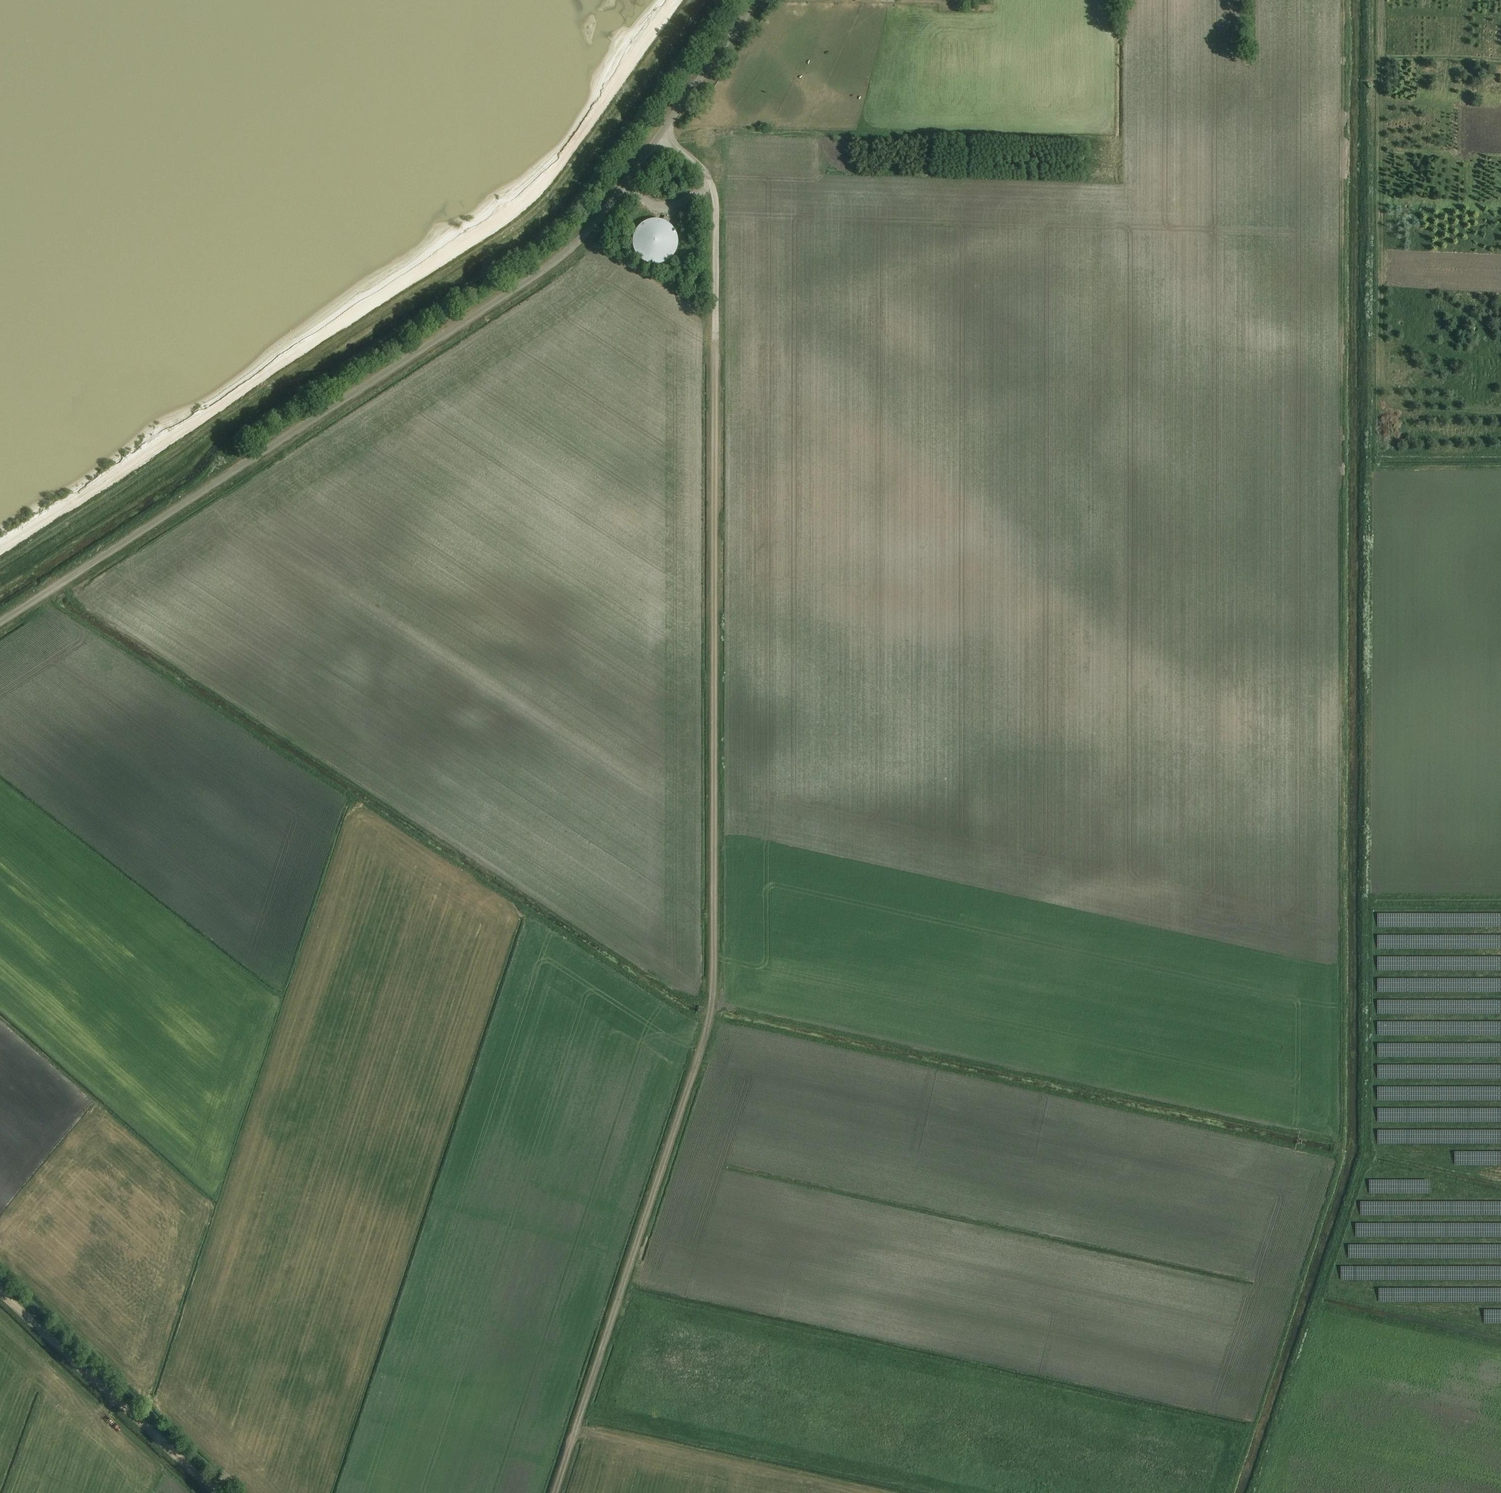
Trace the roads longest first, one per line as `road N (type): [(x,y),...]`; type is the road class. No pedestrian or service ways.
road 1 (track): [(554,1492),(710,1020),(713,988),(716,205),(698,164),(662,130)]
road 2 (tertiary): [(0,622),(569,249),(758,0)]
road 3 (track): [(0,1290),(219,1492)]

